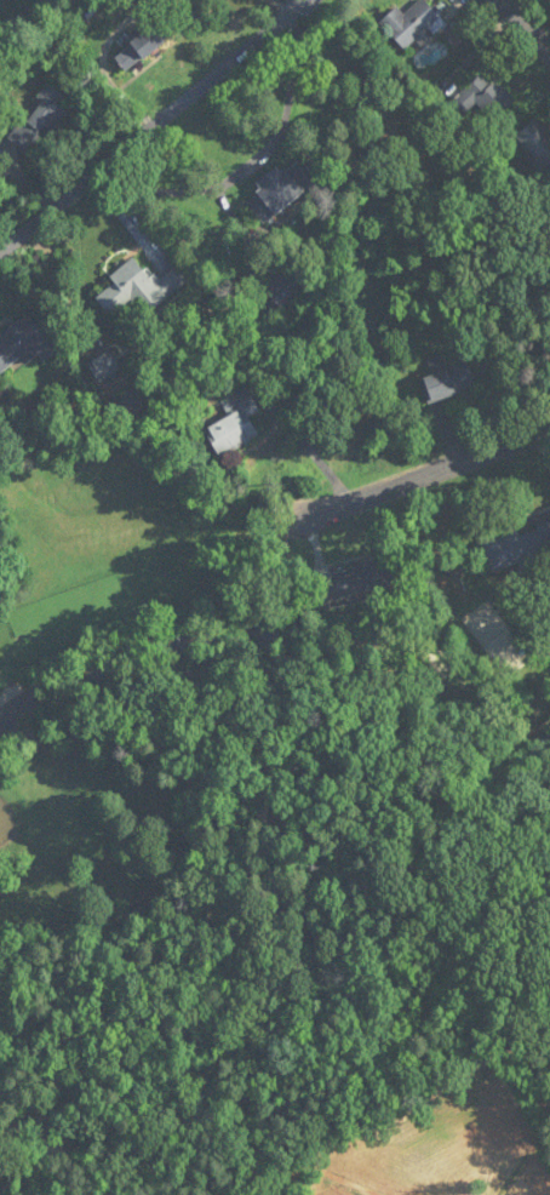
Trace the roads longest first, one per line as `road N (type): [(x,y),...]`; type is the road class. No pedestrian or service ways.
road 1 (residential): [(0,257),(308,0)]
road 2 (residential): [(549,423),(492,452),(304,516)]

